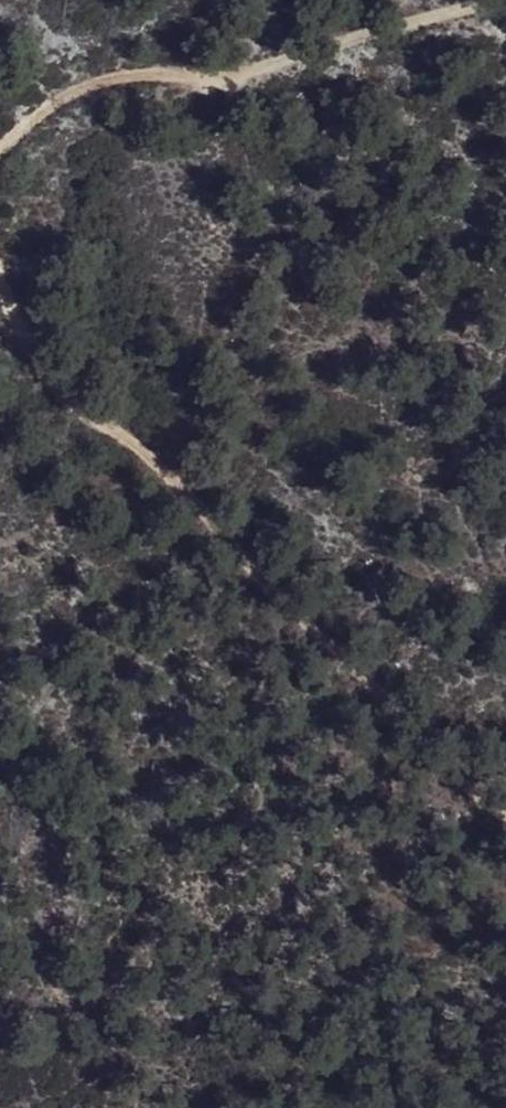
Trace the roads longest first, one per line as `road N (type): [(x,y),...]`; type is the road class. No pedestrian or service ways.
road 1 (track): [(0,283),(35,369),(83,418),(124,434),(453,780),(505,810)]
road 2 (track): [(482,0),(215,82),(84,82),(0,146)]

